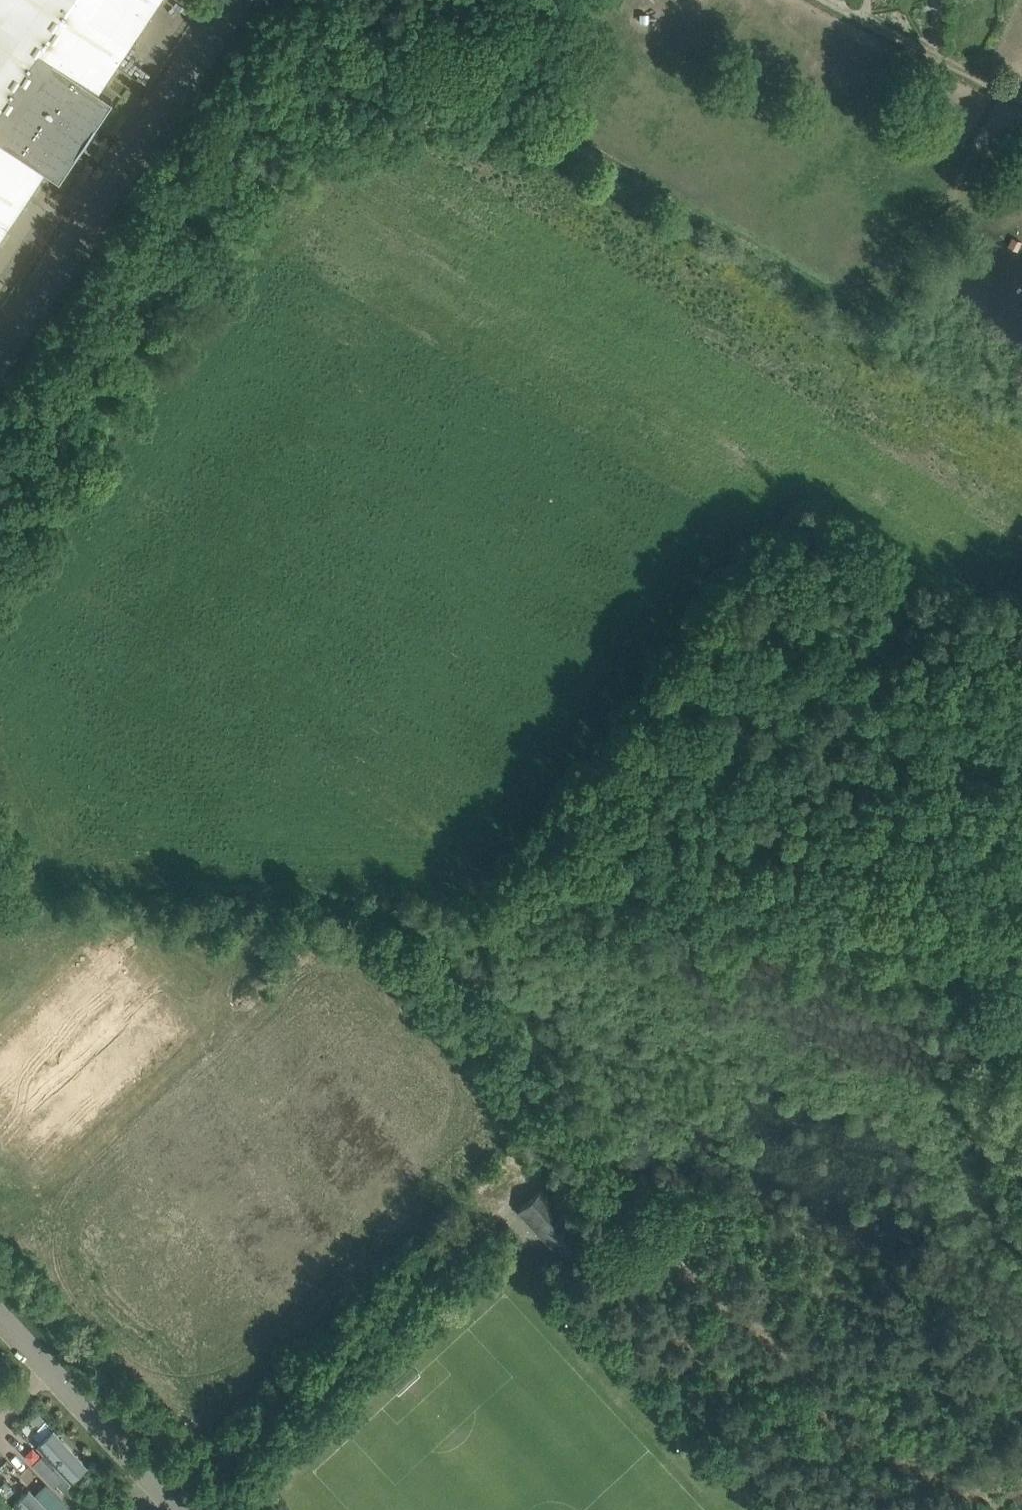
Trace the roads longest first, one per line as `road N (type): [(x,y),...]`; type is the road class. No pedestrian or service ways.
road 1 (unclassified): [(0,367),(245,0)]
road 2 (unclassified): [(181,1509),(0,1311)]
road 3 (track): [(1021,97),(834,0)]

